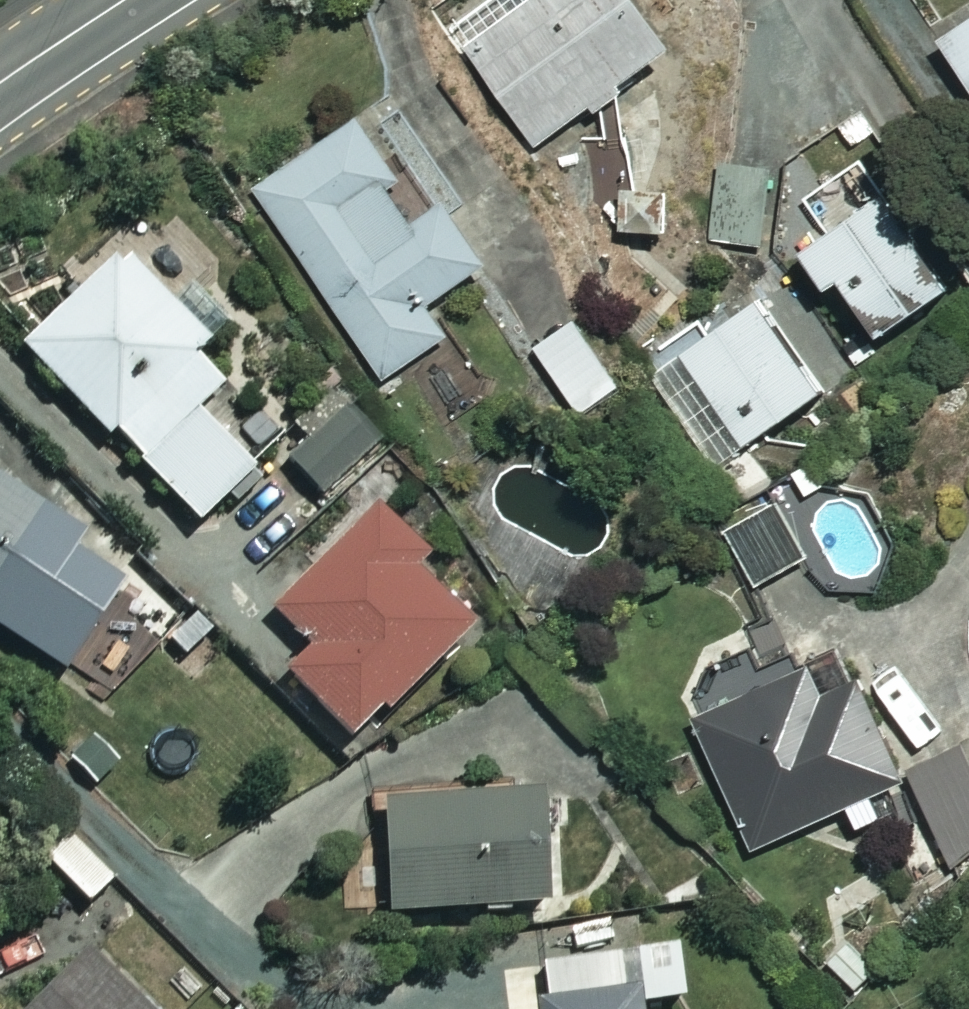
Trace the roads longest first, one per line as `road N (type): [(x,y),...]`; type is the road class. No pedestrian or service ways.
road 1 (tertiary): [(122,0),(0,84)]

